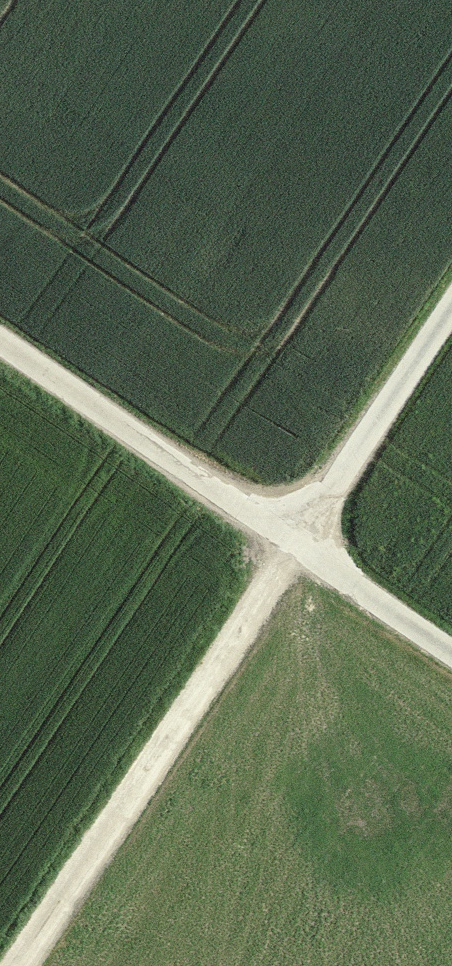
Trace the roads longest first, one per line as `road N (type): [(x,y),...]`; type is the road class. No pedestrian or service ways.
road 1 (track): [(451,296),(10,965)]
road 2 (unclassified): [(451,647),(0,335)]

